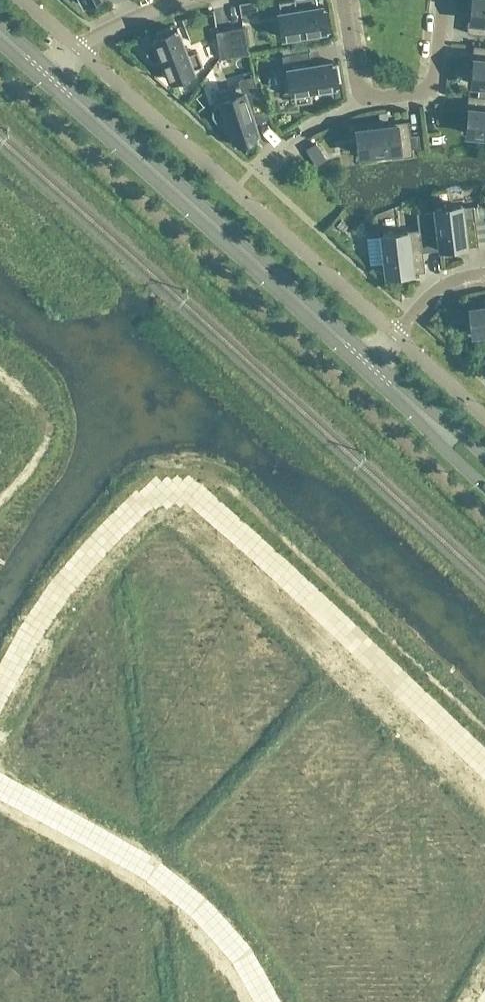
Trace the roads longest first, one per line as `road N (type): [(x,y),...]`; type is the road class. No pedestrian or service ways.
road 1 (secondary): [(370,370),(47,76)]
road 2 (secondary): [(484,477),(370,370)]
road 3 (residential): [(182,0),(101,35),(47,76)]
road 4 (residential): [(364,95),(419,93),(432,85),(442,0)]
road 5 (residential): [(484,275),(431,295),(370,370)]
road 6 (residential): [(364,95),(256,166)]

